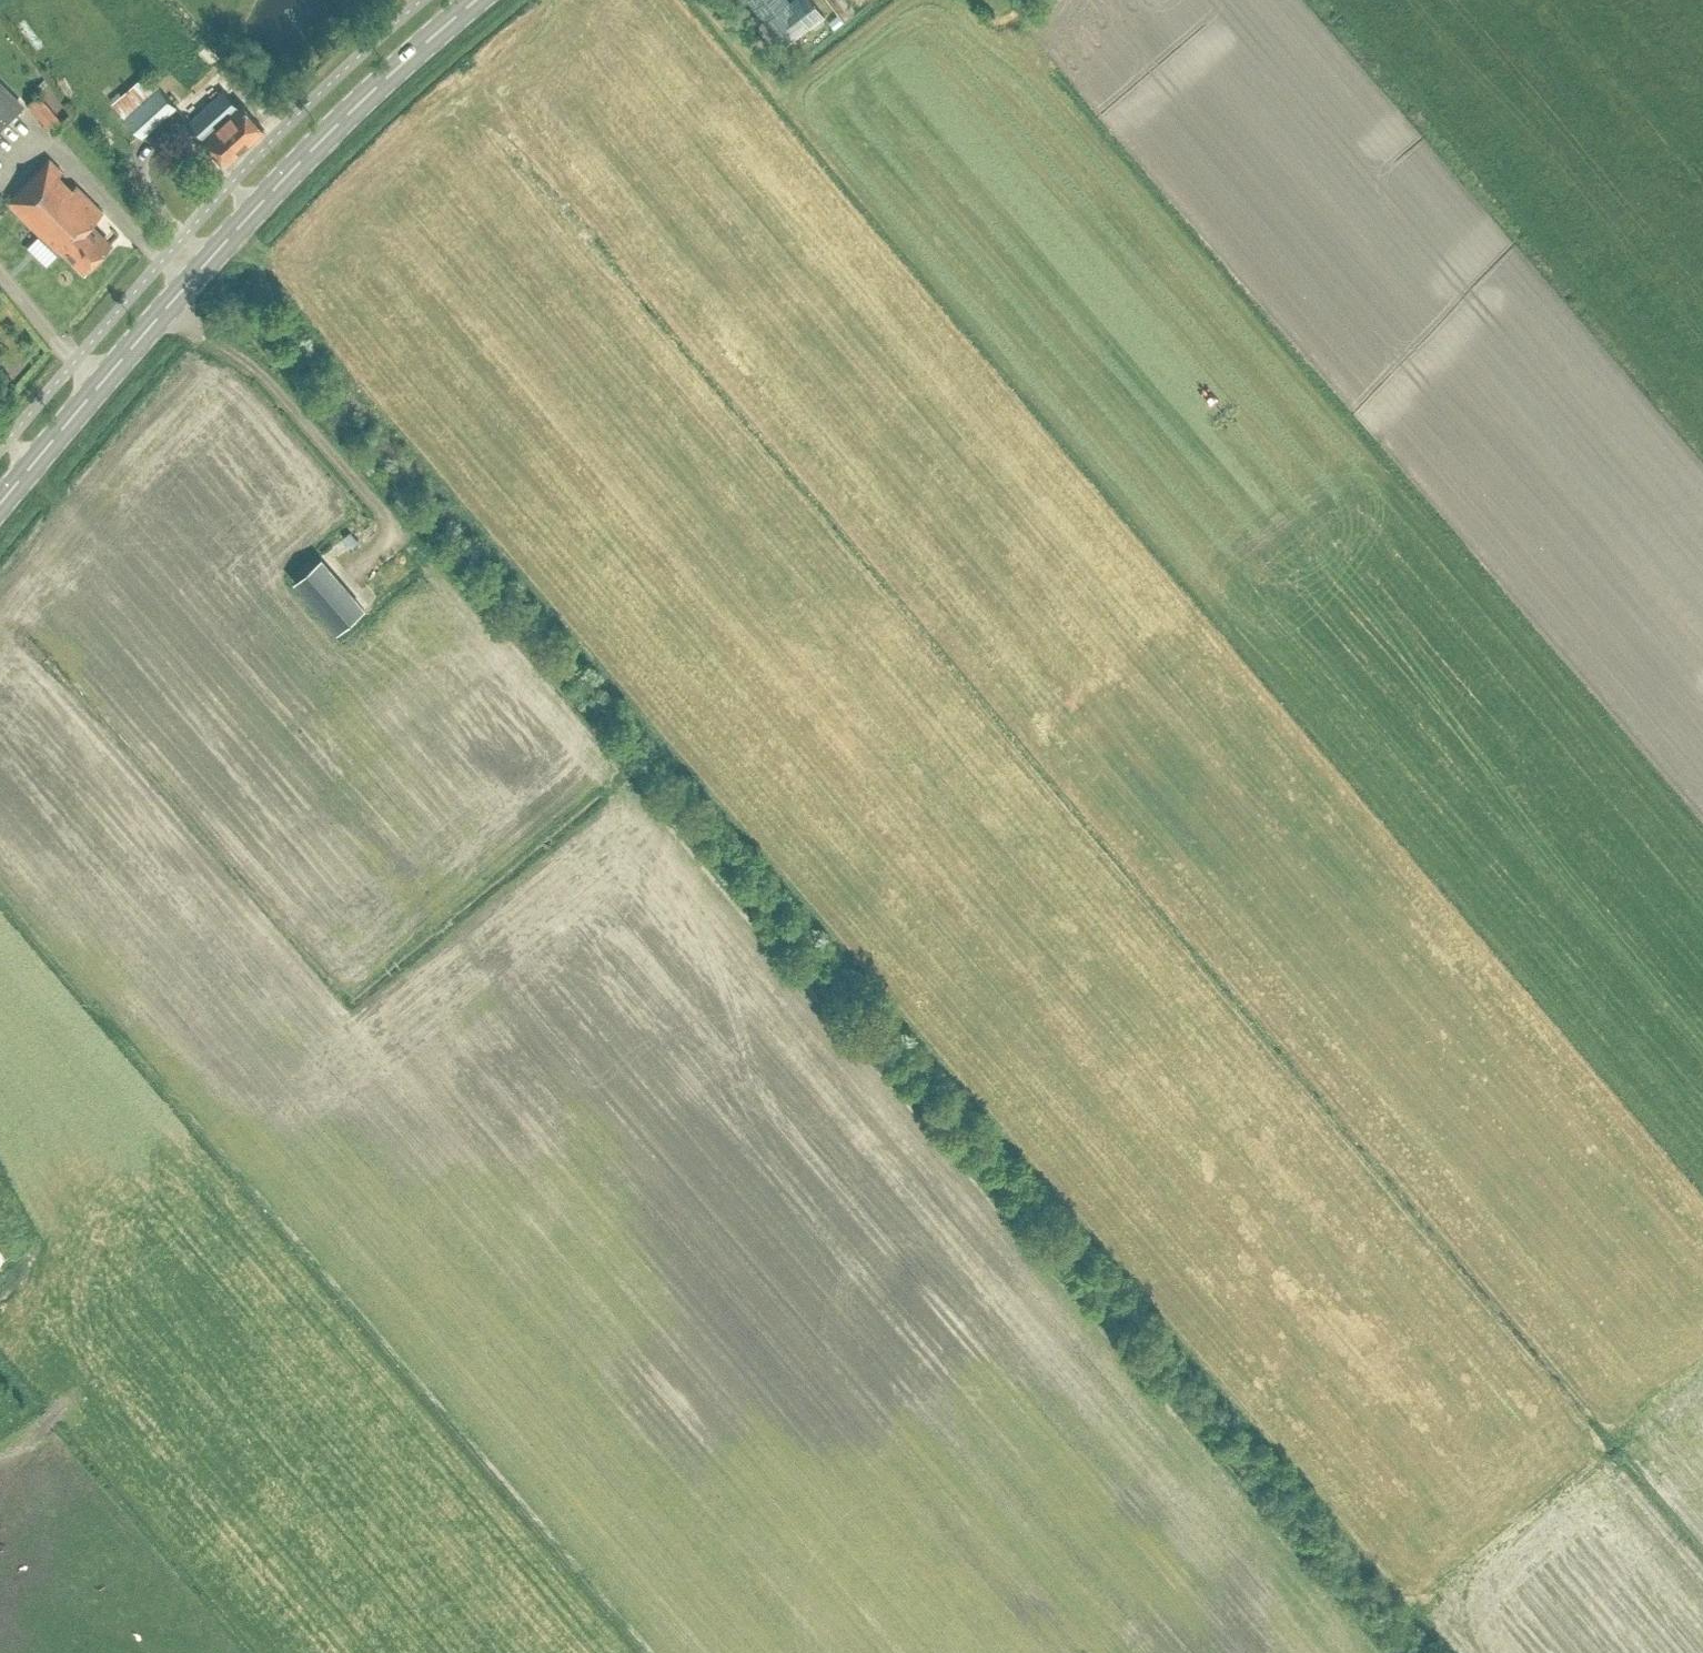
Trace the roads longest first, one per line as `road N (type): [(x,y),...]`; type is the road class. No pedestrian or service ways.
road 1 (primary): [(0,501),(240,223),(473,0)]

